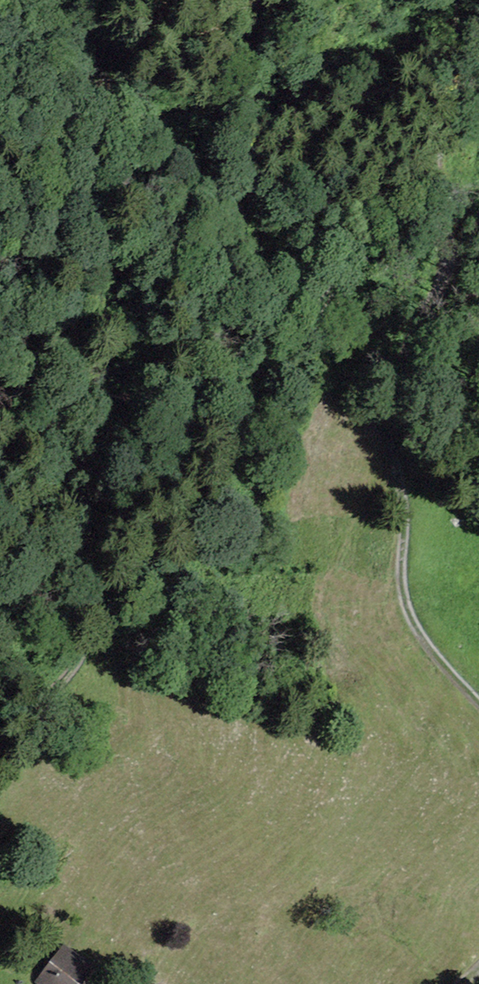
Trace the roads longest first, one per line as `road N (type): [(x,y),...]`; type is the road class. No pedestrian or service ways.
road 1 (track): [(478,702),(427,644),(406,604),(396,453),(403,343),(449,271),(445,235),(416,219),(379,242),(236,403),(190,503),(111,579),(77,664),(48,695),(0,722)]
road 2 (track): [(434,222),(452,0)]

